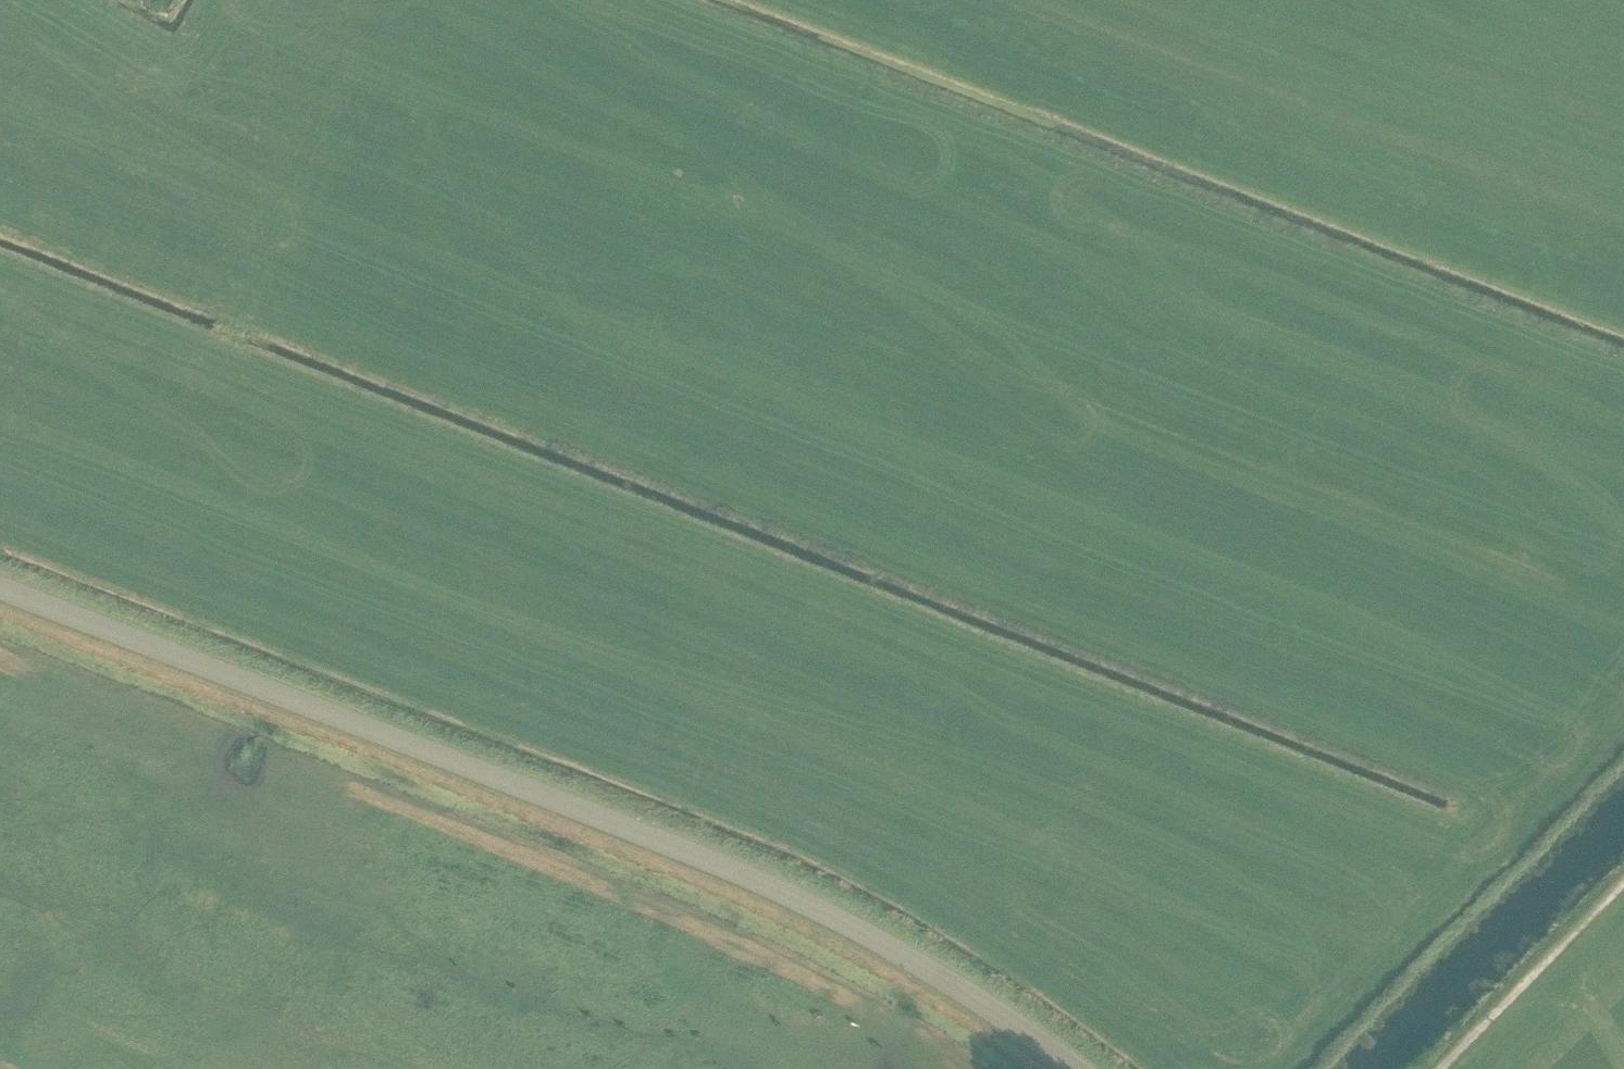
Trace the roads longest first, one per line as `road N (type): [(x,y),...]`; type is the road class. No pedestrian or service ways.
road 1 (tertiary): [(1080,1068),(925,966),(744,875),(0,588)]

